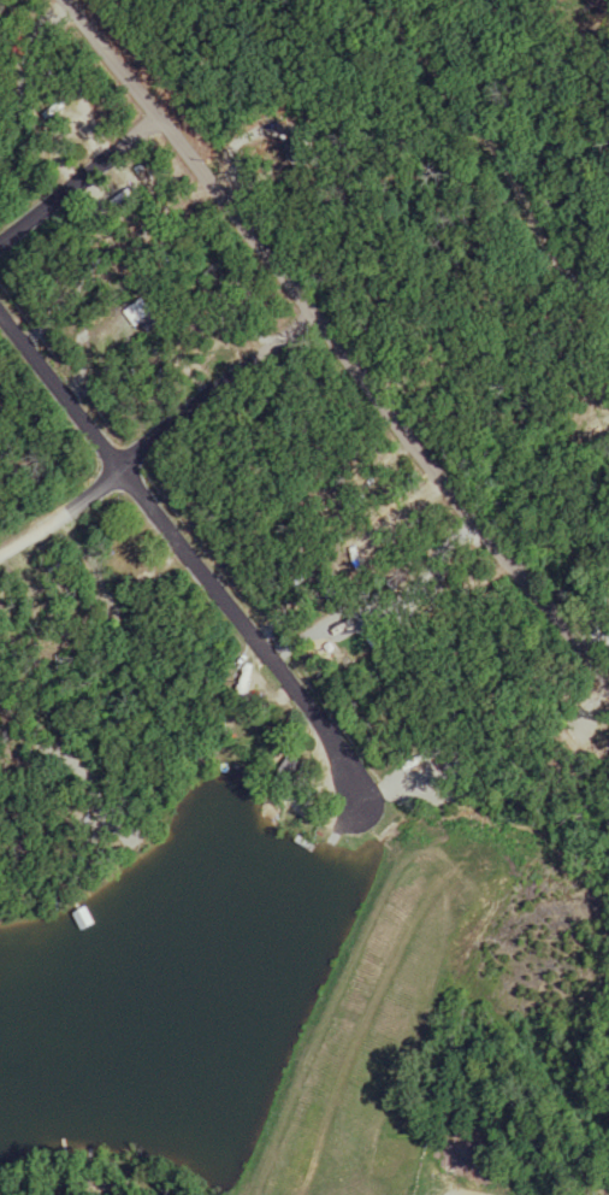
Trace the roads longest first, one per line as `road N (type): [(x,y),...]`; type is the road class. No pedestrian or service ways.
road 1 (residential): [(608,704),(60,0)]
road 2 (residential): [(366,796),(0,314)]
road 3 (residential): [(0,559),(77,505),(303,312)]
road 4 (residential): [(608,302),(376,0)]
road 5 (residential): [(0,244),(155,120)]

